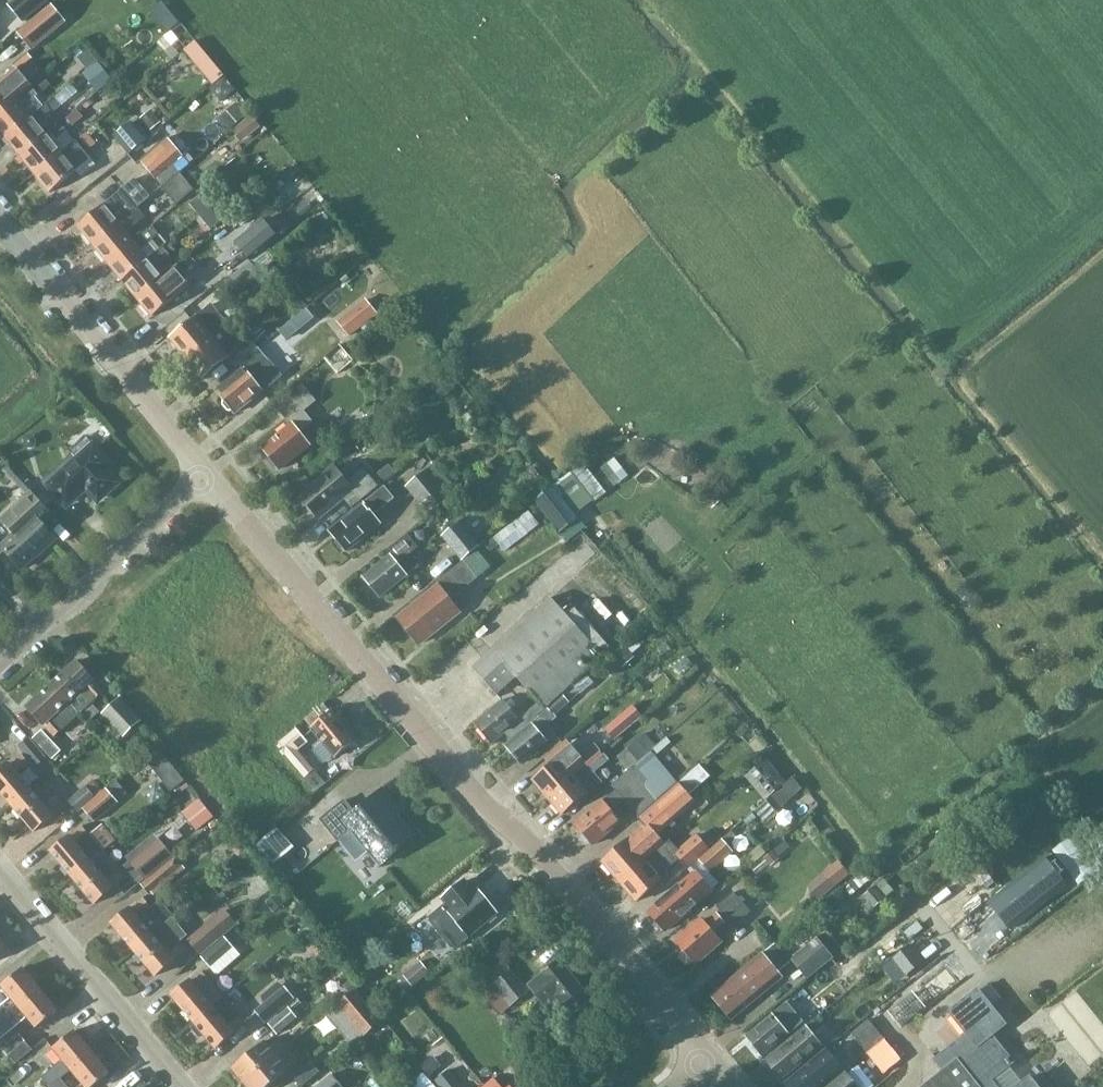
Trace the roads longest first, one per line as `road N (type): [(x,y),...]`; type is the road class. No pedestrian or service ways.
road 1 (tertiary): [(702,1056),(201,478)]
road 2 (tertiary): [(201,478),(0,230)]
road 3 (residential): [(182,1086),(0,872)]
road 4 (residential): [(0,663),(201,478)]

